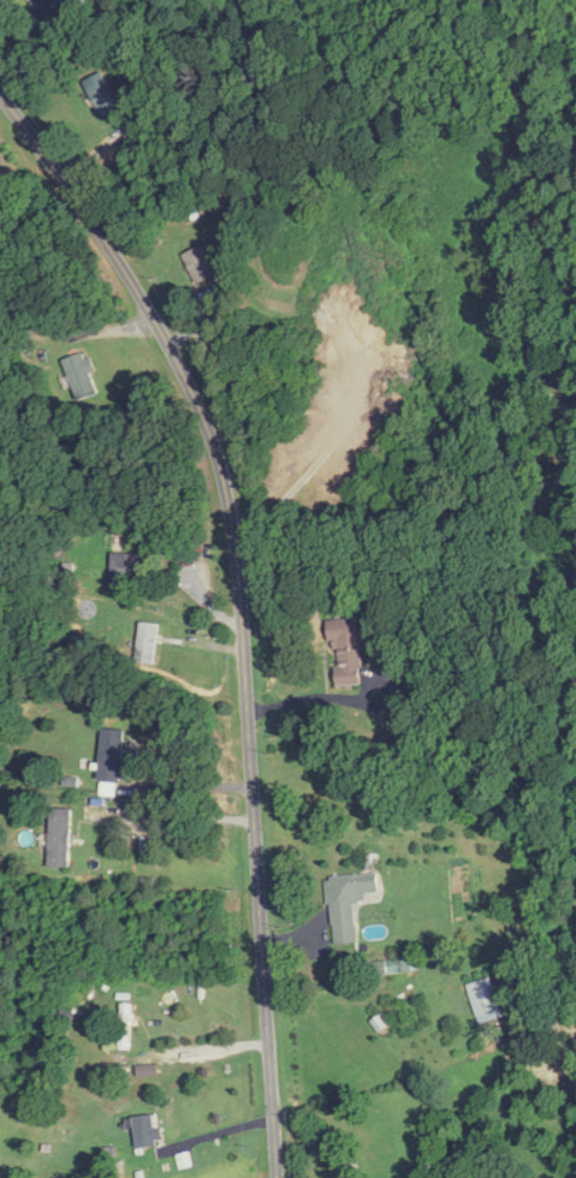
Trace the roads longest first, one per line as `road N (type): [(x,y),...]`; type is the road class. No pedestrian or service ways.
road 1 (residential): [(277,1177),(239,585),(218,454),(141,296),(0,93)]

